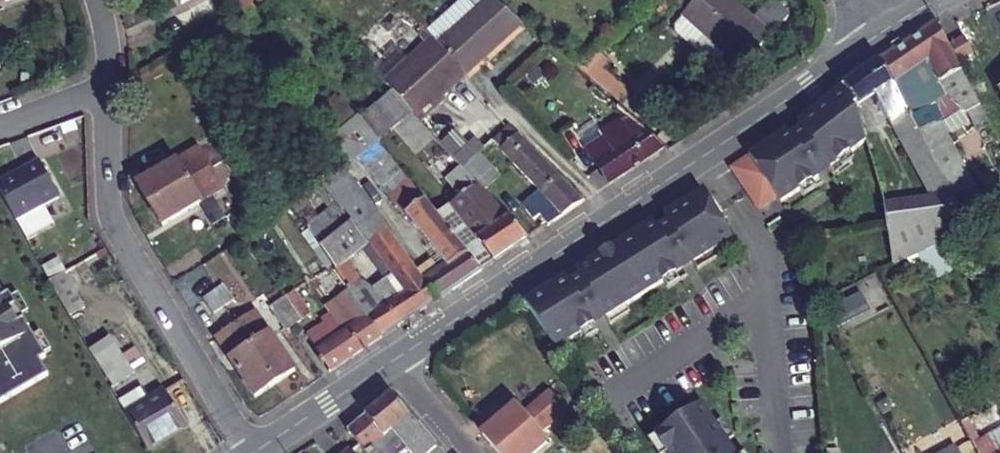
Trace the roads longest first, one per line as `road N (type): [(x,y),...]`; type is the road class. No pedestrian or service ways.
road 1 (secondary): [(396,357),(885,30)]
road 2 (residential): [(107,87),(111,212),(252,452)]
road 3 (secondary): [(252,452),(396,357)]
road 4 (residential): [(396,357),(475,452)]

